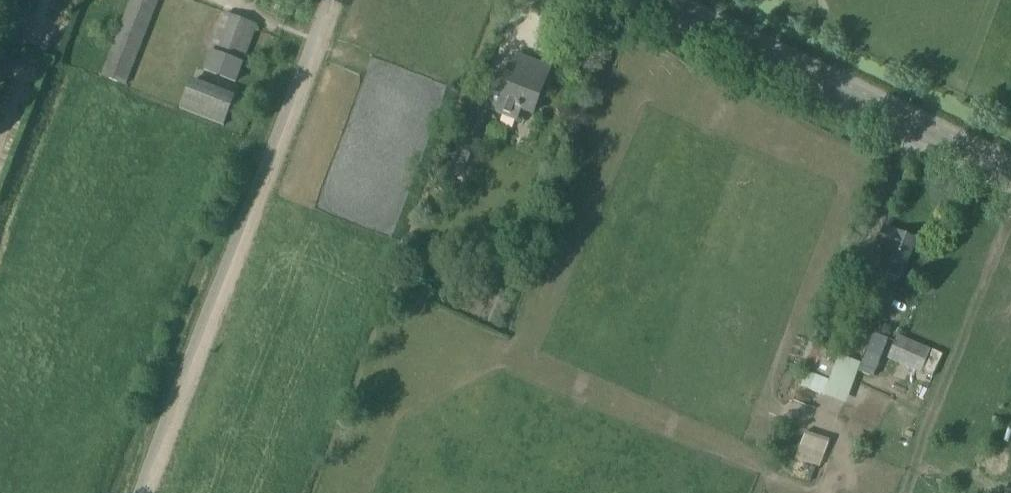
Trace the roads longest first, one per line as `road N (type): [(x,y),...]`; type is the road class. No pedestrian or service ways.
road 1 (tertiary): [(1010,175),(653,0)]

